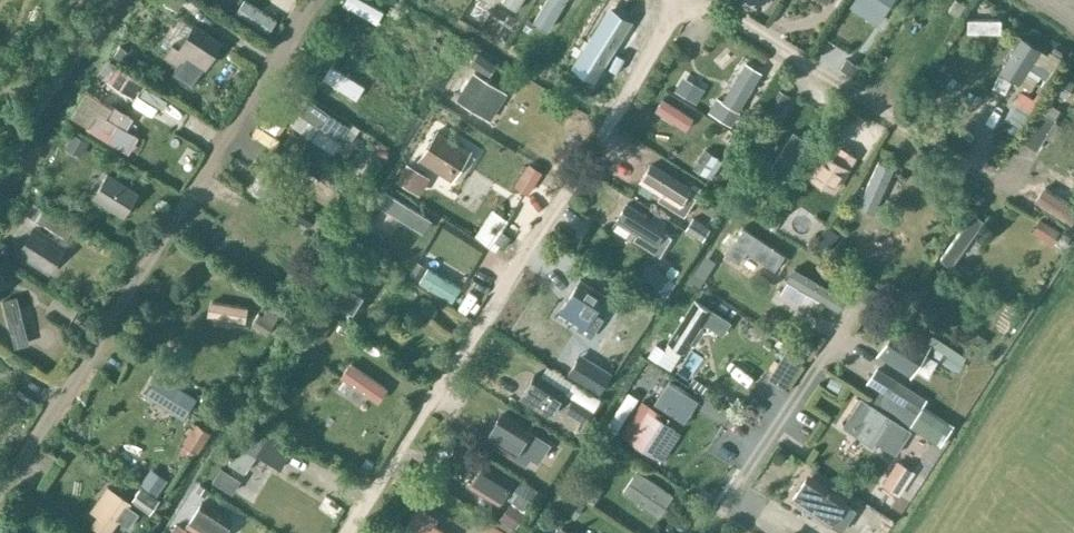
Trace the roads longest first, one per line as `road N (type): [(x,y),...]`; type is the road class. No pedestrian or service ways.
road 1 (residential): [(347,532),(681,0)]
road 2 (track): [(0,501),(320,0)]
road 3 (track): [(699,0),(1035,204)]
road 4 (residential): [(704,532),(804,370)]

